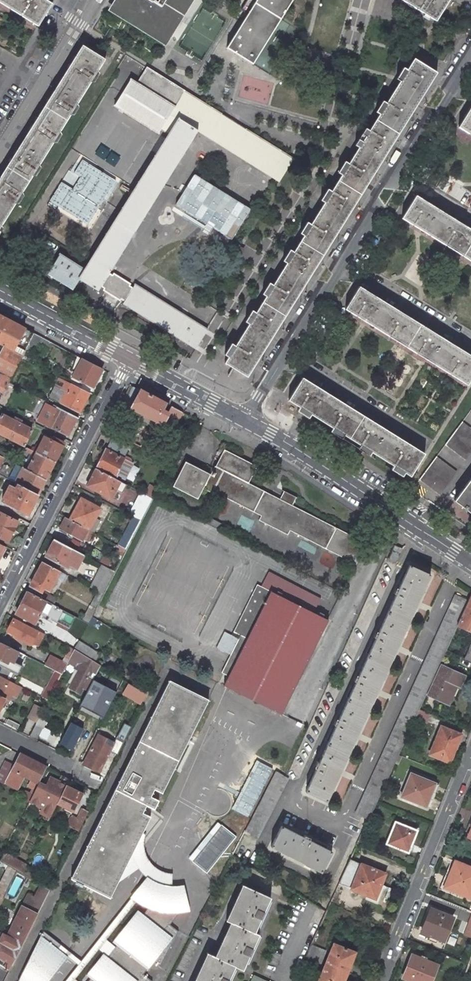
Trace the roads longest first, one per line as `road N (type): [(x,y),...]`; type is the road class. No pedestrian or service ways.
road 1 (unclassified): [(244,420),(336,277),(374,211),(375,196),(396,175)]
road 2 (residential): [(129,359),(0,610)]
road 3 (tertiary): [(244,420),(470,562)]
road 4 (residential): [(470,748),(382,980)]
road 5 (residential): [(0,152),(92,0)]
road 6 (tertiary): [(0,290),(129,359)]
road 7 (tertiary): [(129,359),(244,420)]

